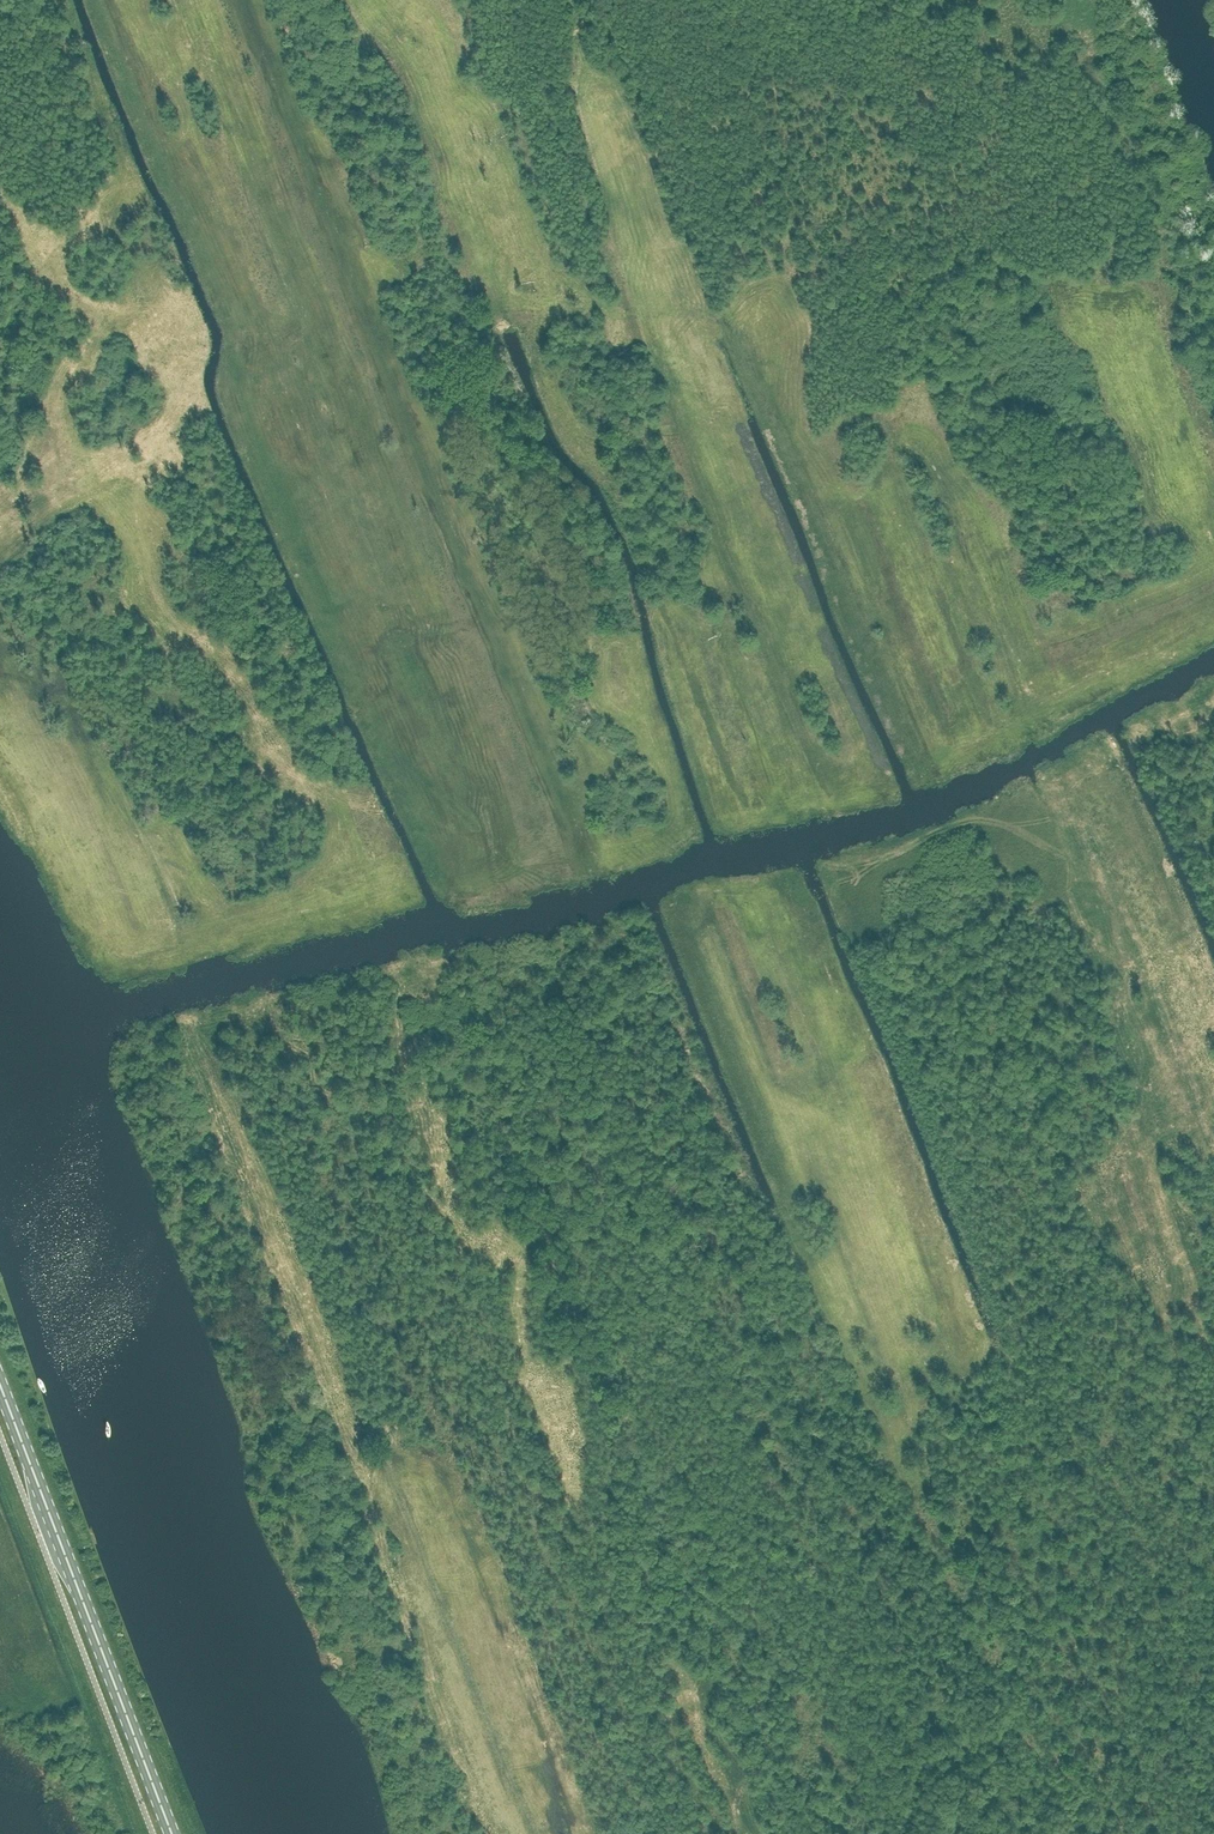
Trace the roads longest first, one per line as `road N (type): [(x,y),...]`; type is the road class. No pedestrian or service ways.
road 1 (primary): [(172,1833),(0,1385)]

